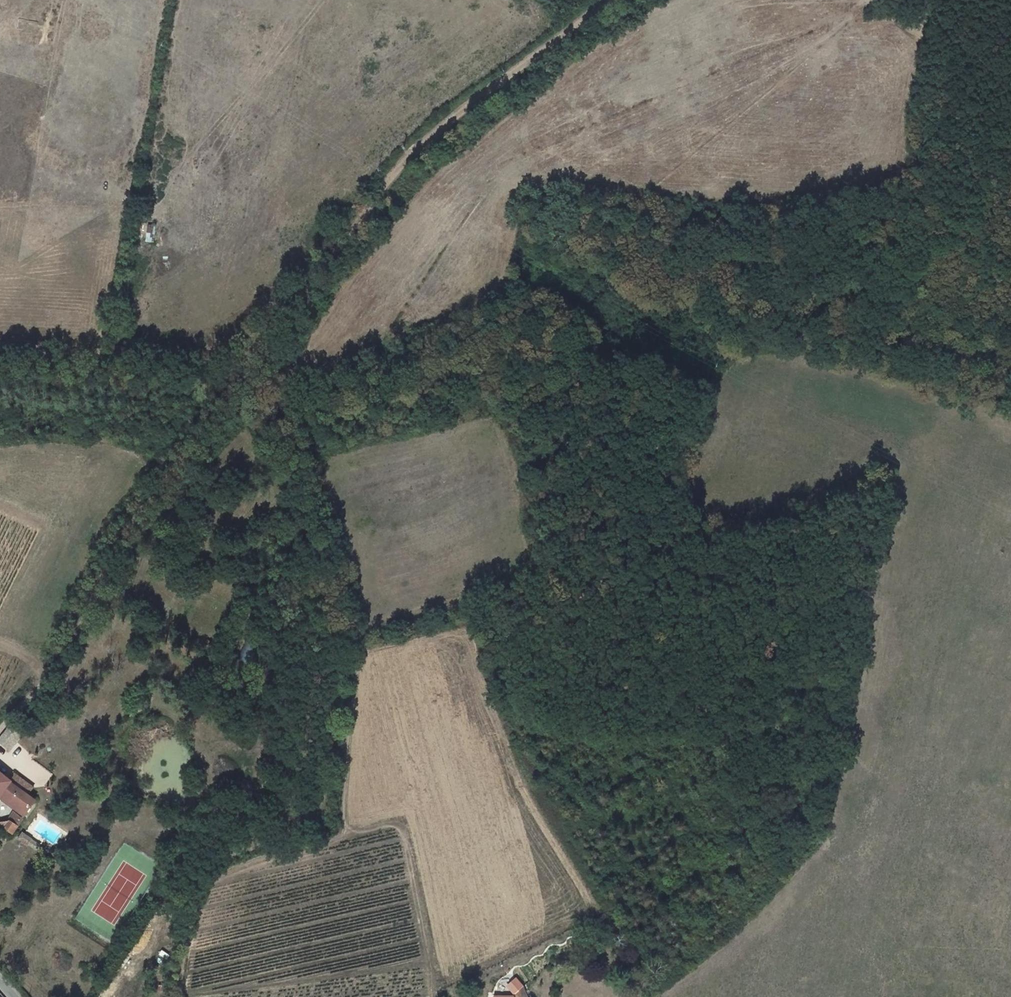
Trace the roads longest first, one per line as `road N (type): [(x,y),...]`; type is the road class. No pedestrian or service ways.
road 1 (track): [(0,729),(48,679),(123,540),(205,436),(277,320),(399,166),(609,0)]
road 2 (track): [(180,996),(200,891),(222,873),(340,837),(357,636),(330,537),(278,476),(232,393)]
road 3 (track): [(340,837),(405,824),(435,996)]

